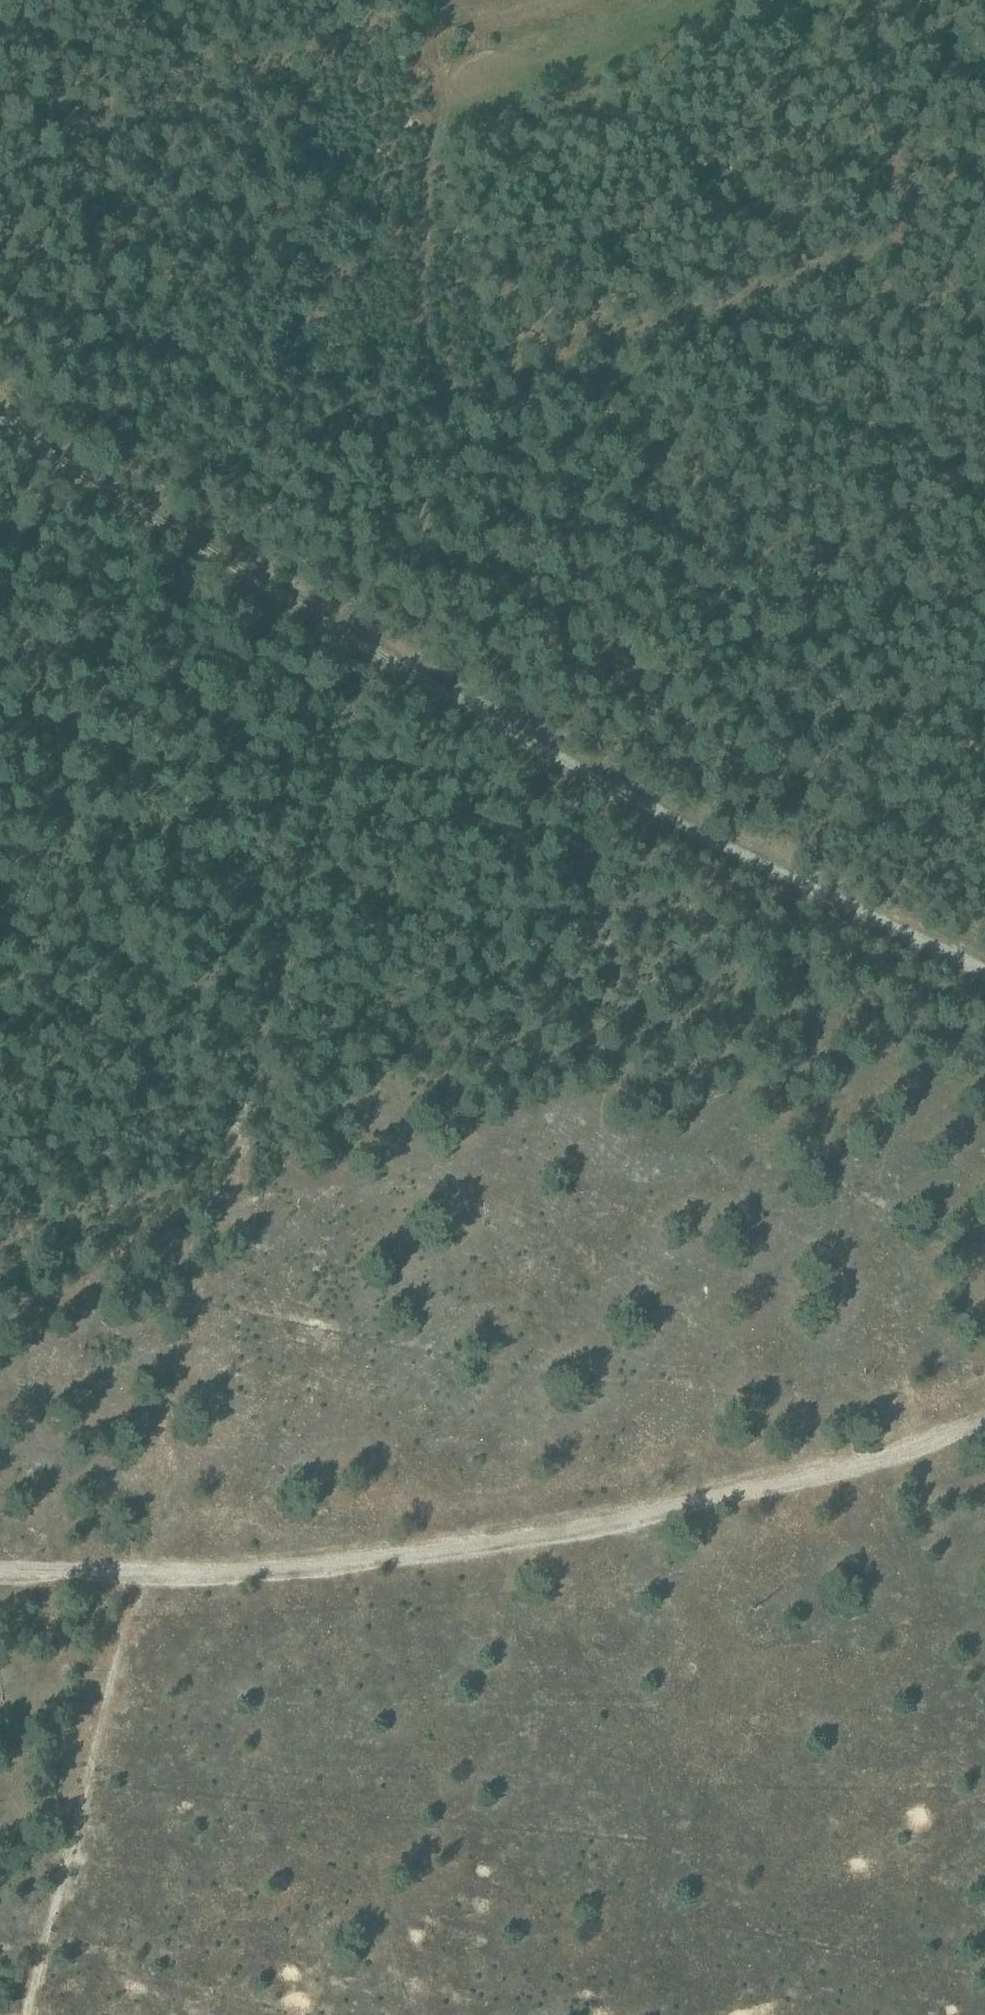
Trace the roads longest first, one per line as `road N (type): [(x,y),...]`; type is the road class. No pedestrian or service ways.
road 1 (track): [(984,973),(670,819),(0,418)]
road 2 (track): [(0,1567),(134,1570),(435,1545),(791,1468),(984,1414)]

